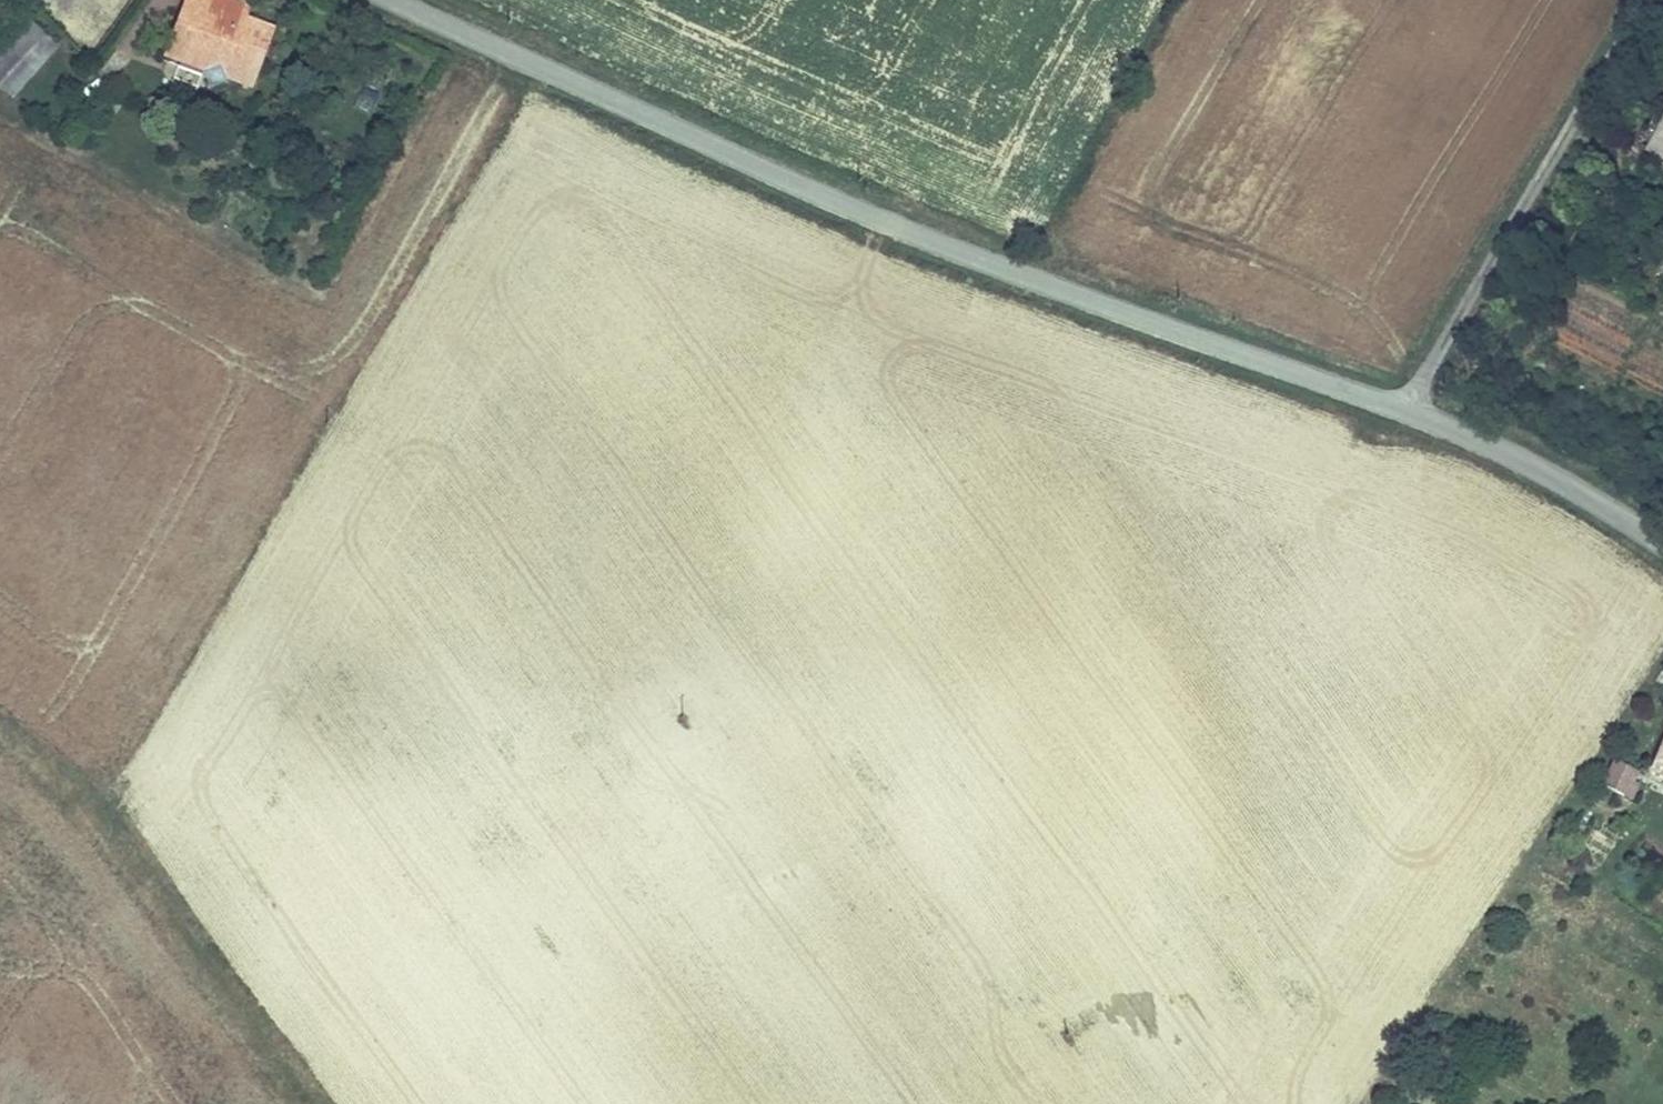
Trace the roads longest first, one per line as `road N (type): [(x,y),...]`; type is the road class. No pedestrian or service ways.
road 1 (tertiary): [(390,0),(726,154),(947,243),(1403,402),(1507,447),(1662,539)]
road 2 (track): [(1403,402),(1643,0)]

